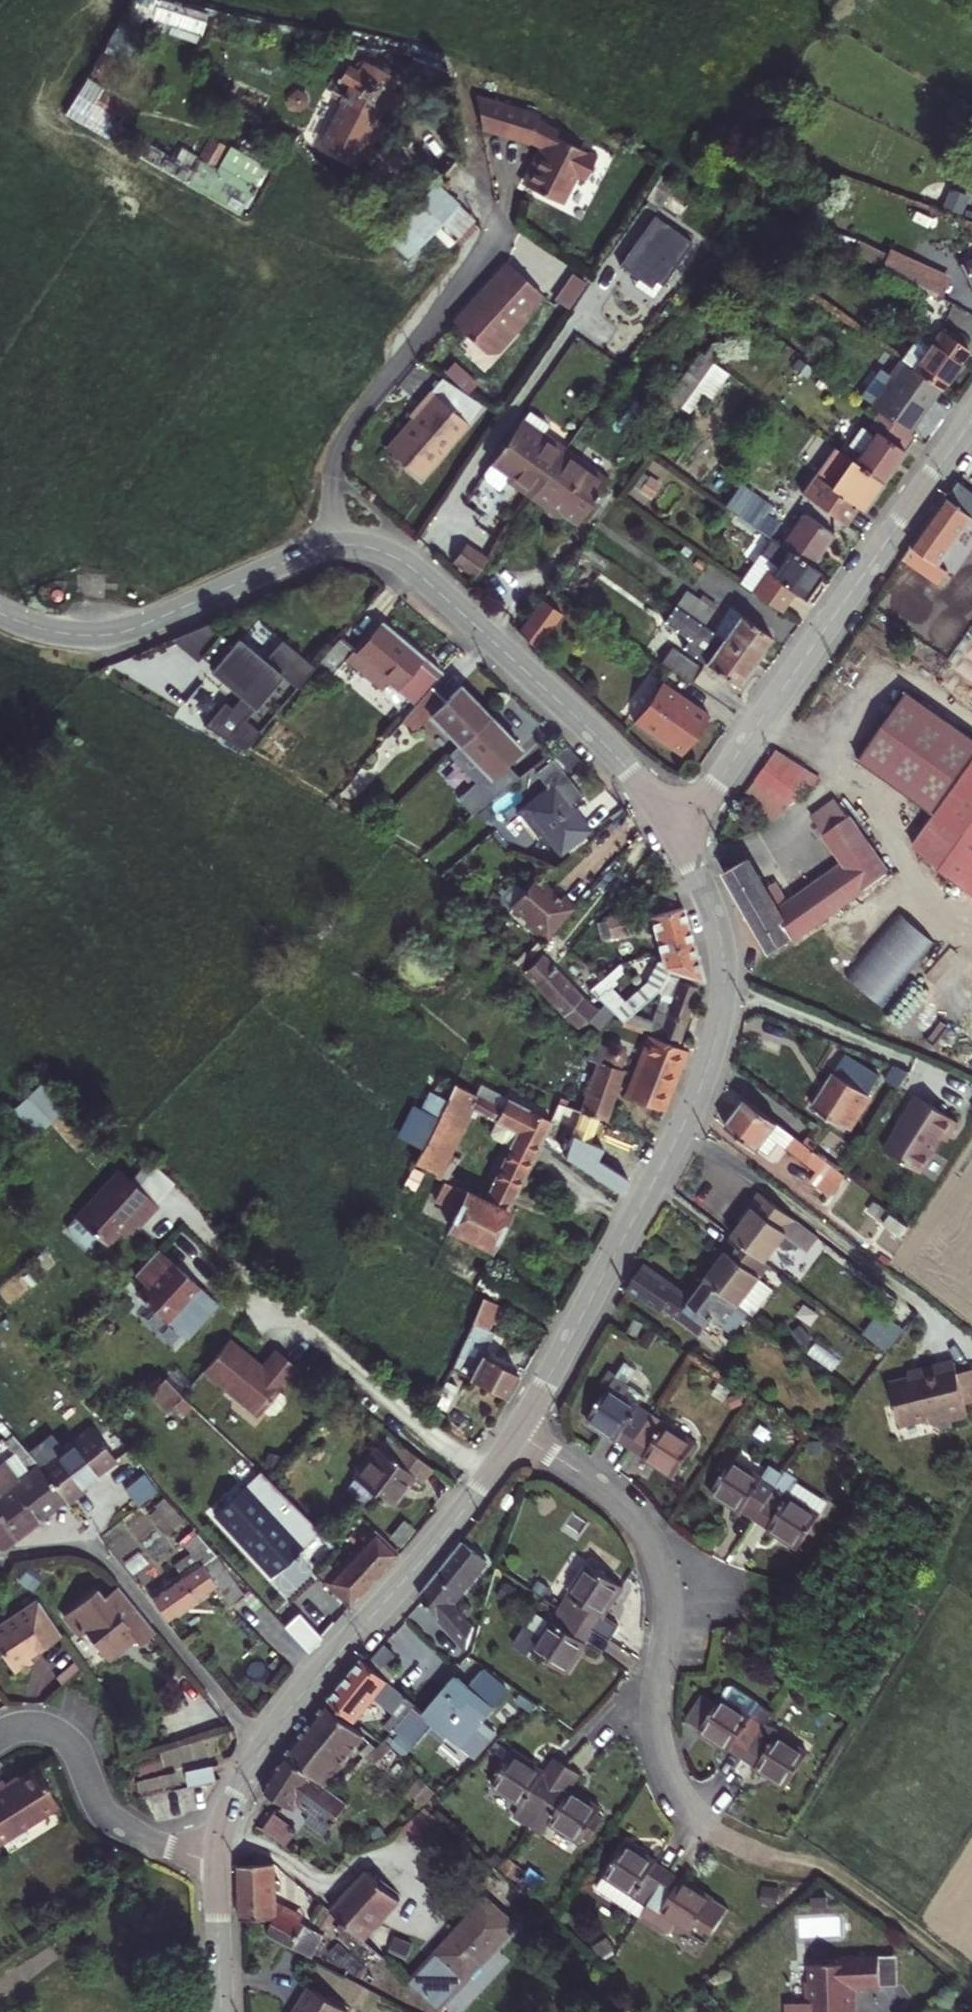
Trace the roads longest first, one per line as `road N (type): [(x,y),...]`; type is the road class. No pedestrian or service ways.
road 1 (tertiary): [(0,613),(42,631),(112,636),(316,551),(370,545),(412,568),(560,704),(675,830)]
road 2 (tertiary): [(517,1435),(687,1116),(714,1046),(720,950),(675,830)]
road 3 (tertiary): [(675,830),(706,797),(971,420)]
road 4 (unclassified): [(517,1435),(609,1495),(652,1549),(665,1596),(663,1767),(680,1800),(721,1837)]
road 5 (tertiary): [(259,1751),(484,1481)]
road 6 (residential): [(259,1751),(110,1566),(81,1551),(0,1555)]
road 7 (unclassified): [(217,1863),(153,1844),(106,1815),(64,1737),(36,1726),(0,1735)]
road 8 (unclassified): [(484,1481),(272,1305)]
road 9 (tertiary): [(222,2011),(217,1863)]
road 10 (tertiary): [(217,1863),(226,1818),(259,1751)]

